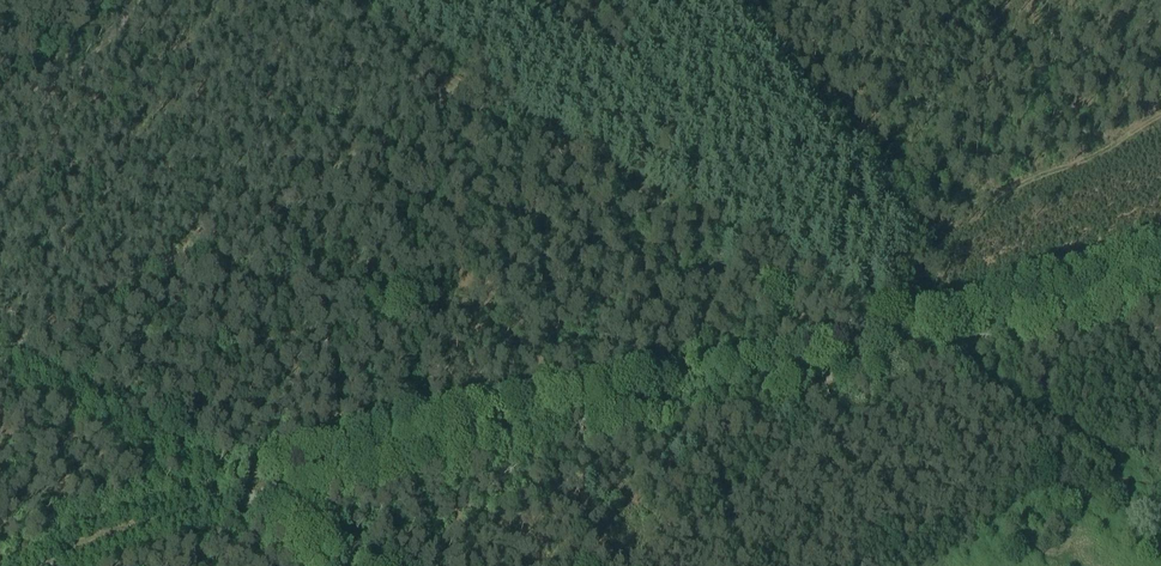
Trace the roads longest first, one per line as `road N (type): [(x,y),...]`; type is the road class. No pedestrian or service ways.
road 1 (unclassified): [(55,565),(267,492),(863,369),(1160,289)]
road 2 (track): [(930,351),(415,54)]
road 3 (track): [(460,82),(0,362)]
road 4 (track): [(0,24),(78,68),(134,0)]

